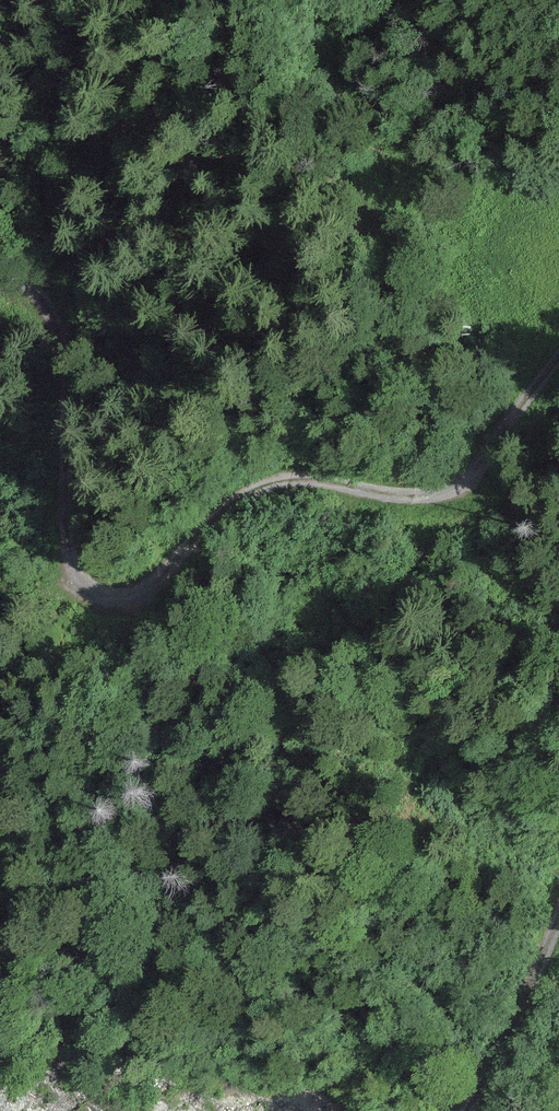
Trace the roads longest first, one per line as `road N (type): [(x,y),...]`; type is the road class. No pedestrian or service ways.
road 1 (track): [(558,356),(453,489),(404,497),(295,477),(243,497),(140,588),(110,600),(71,571),(55,321),(19,276),(0,265)]
road 2 (track): [(464,1110),(558,918)]

